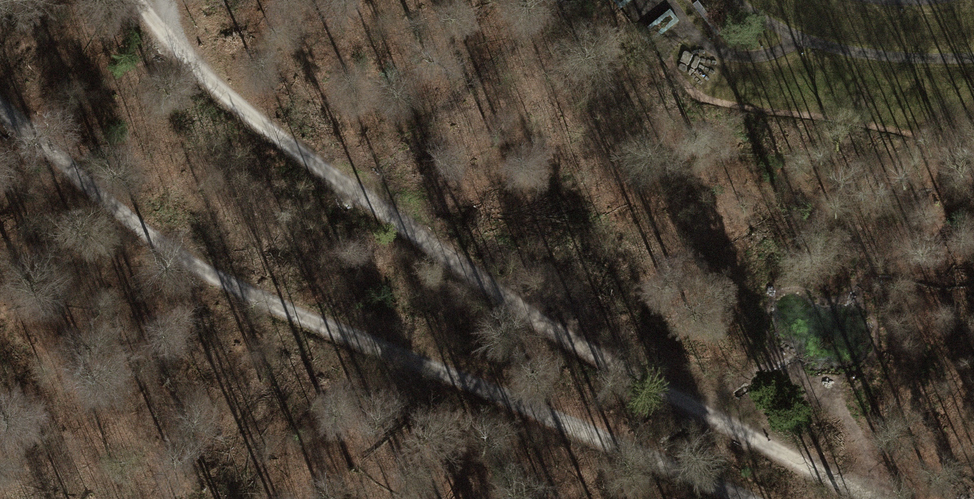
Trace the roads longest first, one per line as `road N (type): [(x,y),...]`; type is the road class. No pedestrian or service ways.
road 1 (track): [(141,0),(246,110),(367,200),(711,417),(877,498)]
road 2 (track): [(748,498),(252,295),(172,252),(0,104)]

